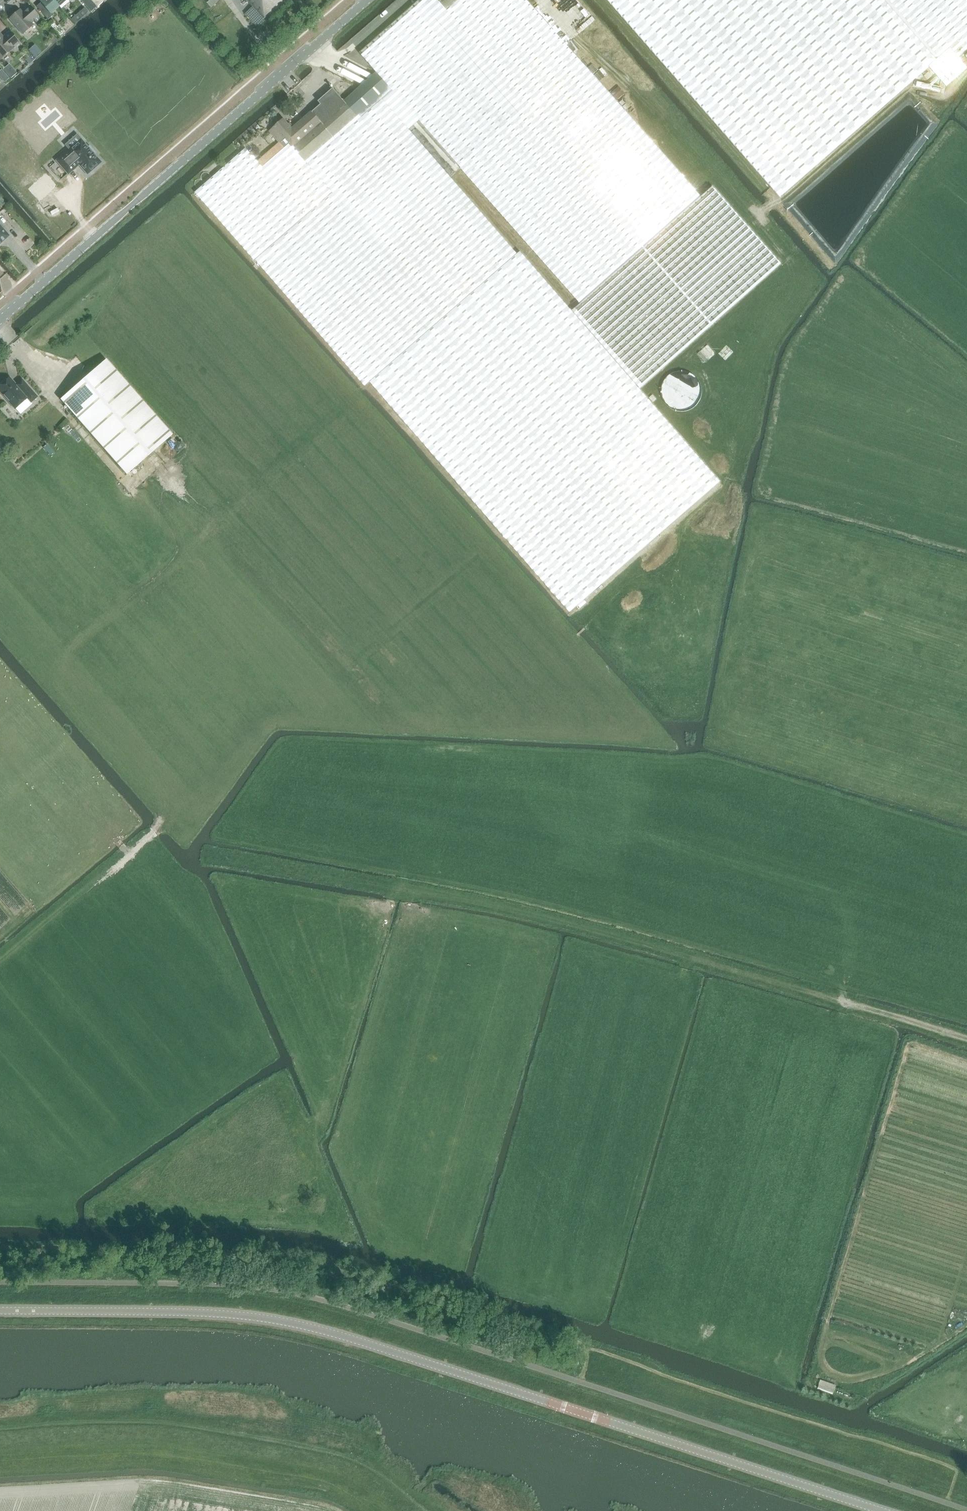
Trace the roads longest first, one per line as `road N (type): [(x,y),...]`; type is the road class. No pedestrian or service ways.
road 1 (secondary): [(883,1510),(283,1322),(0,1312)]
road 2 (track): [(966,1038),(535,916),(209,856)]
road 3 (tertiary): [(0,321),(367,0)]

